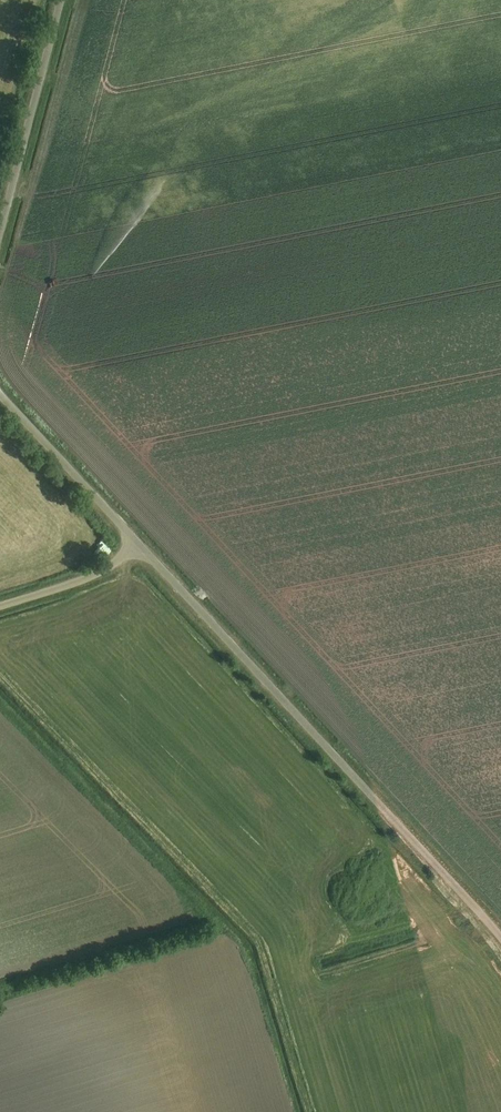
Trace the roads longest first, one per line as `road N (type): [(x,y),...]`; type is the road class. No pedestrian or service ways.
road 1 (unclassified): [(500,938),(138,546)]
road 2 (unclassified): [(0,231),(61,0)]
road 3 (unclassified): [(138,546),(0,393)]
road 4 (unclassified): [(0,608),(77,584),(138,546)]

